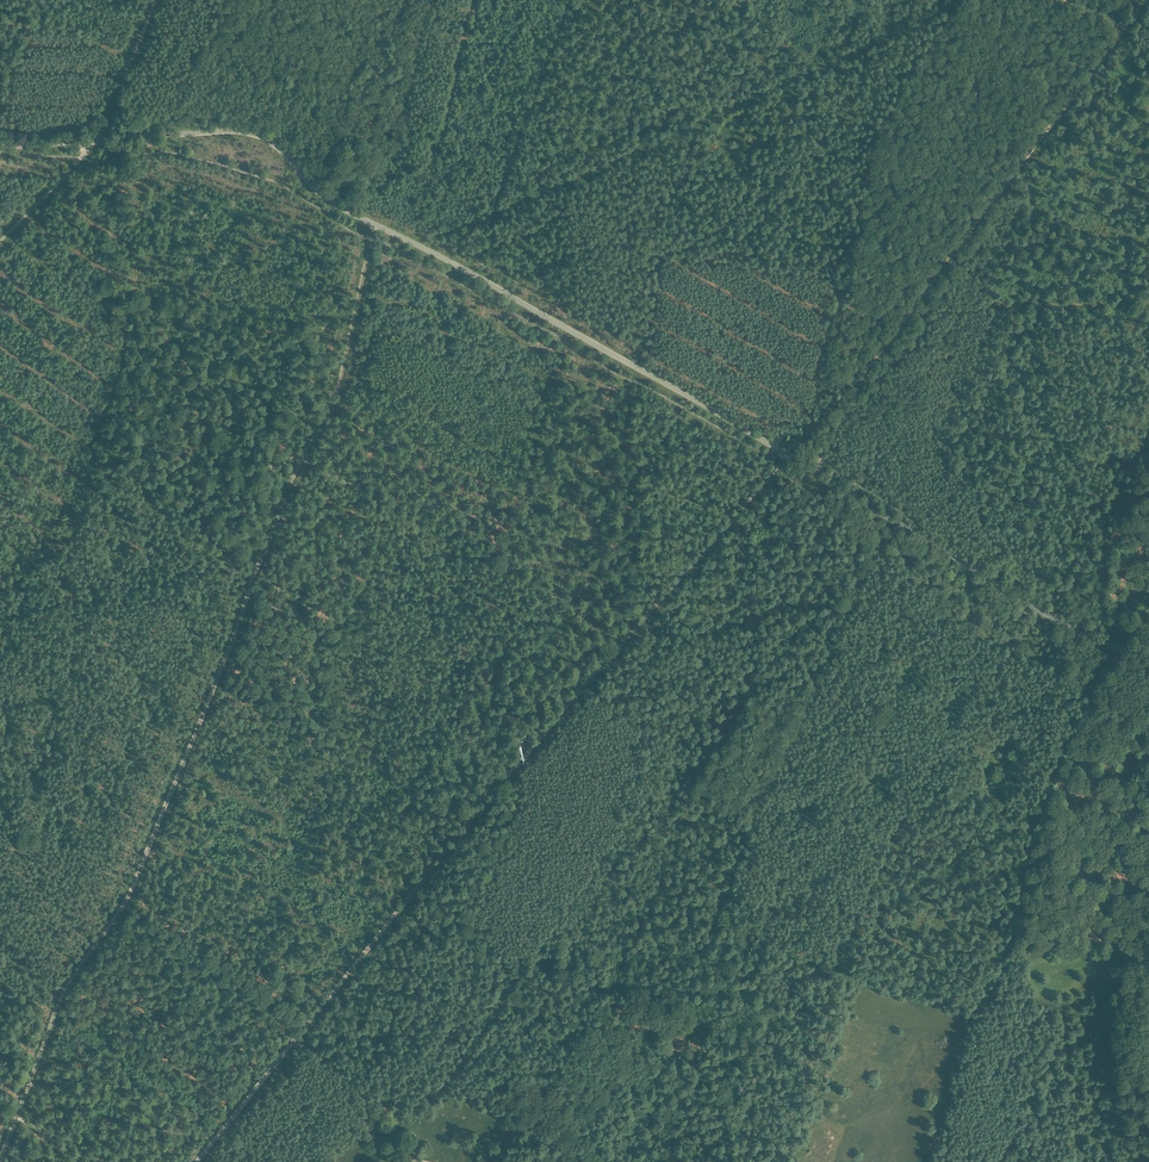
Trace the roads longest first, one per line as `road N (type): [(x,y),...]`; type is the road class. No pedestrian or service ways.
road 1 (track): [(1147,0),(879,351),(468,824),(197,1161)]
road 2 (tertiary): [(1148,646),(1111,648),(1077,632),(667,385),(332,202),(262,136),(227,131),(0,144)]
road 3 (track): [(632,634),(298,463)]
road 4 (track): [(0,241),(100,139),(155,0)]
road 5 (track): [(1148,305),(910,312)]

